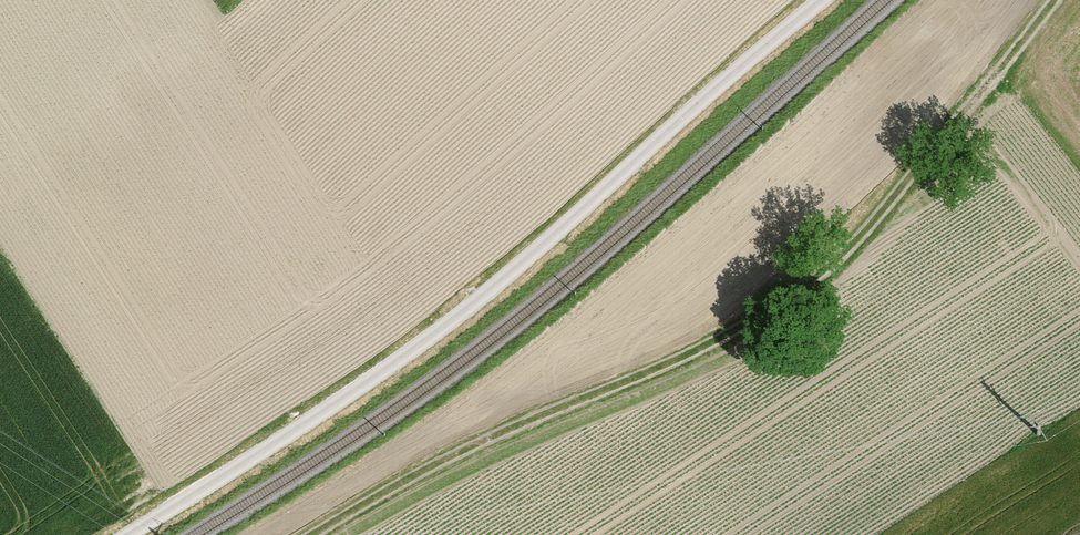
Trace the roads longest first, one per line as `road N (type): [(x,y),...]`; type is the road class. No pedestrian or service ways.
road 1 (track): [(1050,0),(828,272),(682,363),(443,463),(329,534)]
road 2 (track): [(131,534),(431,342),(830,0)]

